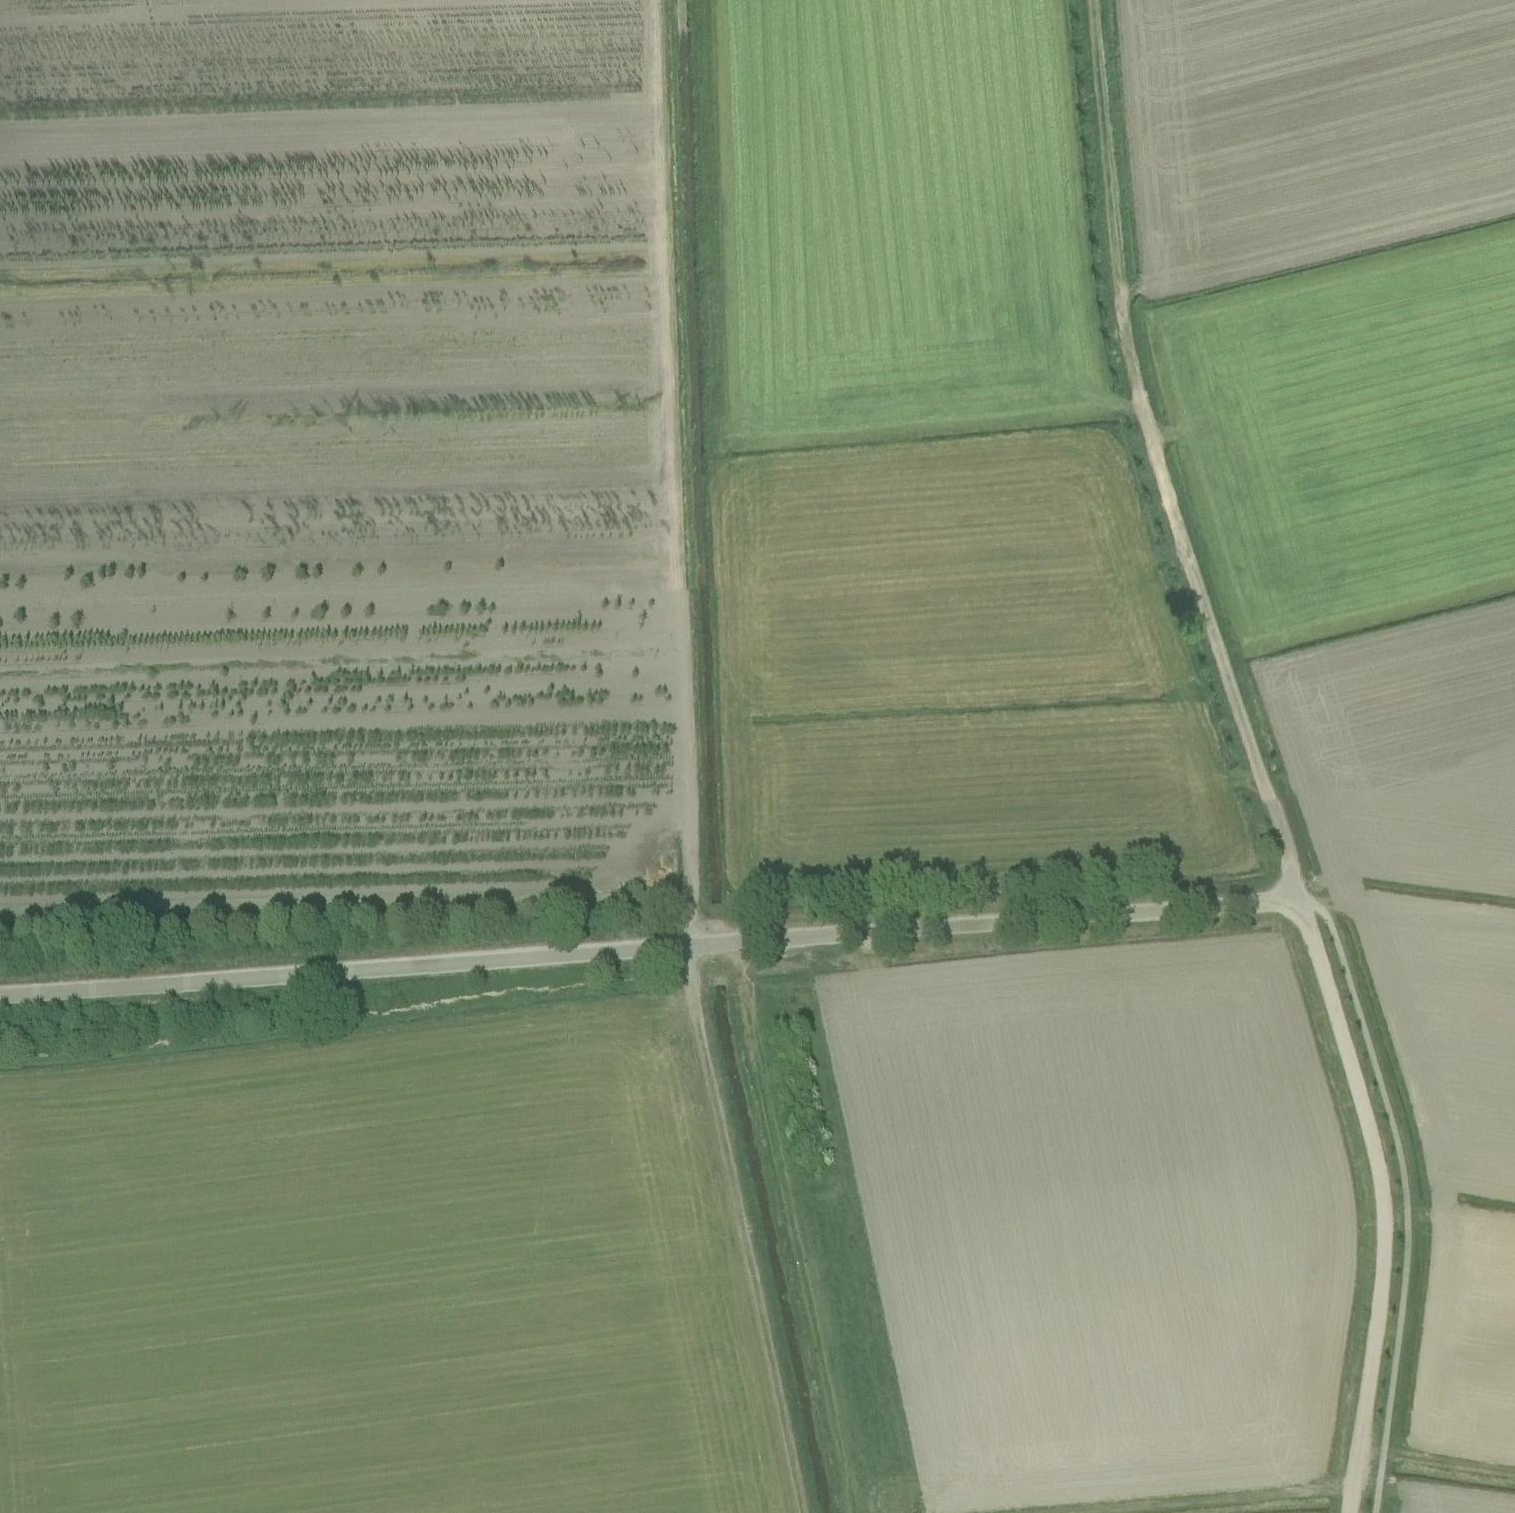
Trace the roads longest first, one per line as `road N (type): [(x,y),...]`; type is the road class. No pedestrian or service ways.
road 1 (unclassified): [(0,996),(1142,921),(1301,899)]
road 2 (track): [(1301,899),(1223,609),(1137,363),(1101,0)]
road 3 (track): [(1355,1512),(1388,1246),(1383,1195),(1320,940),(1301,899)]

